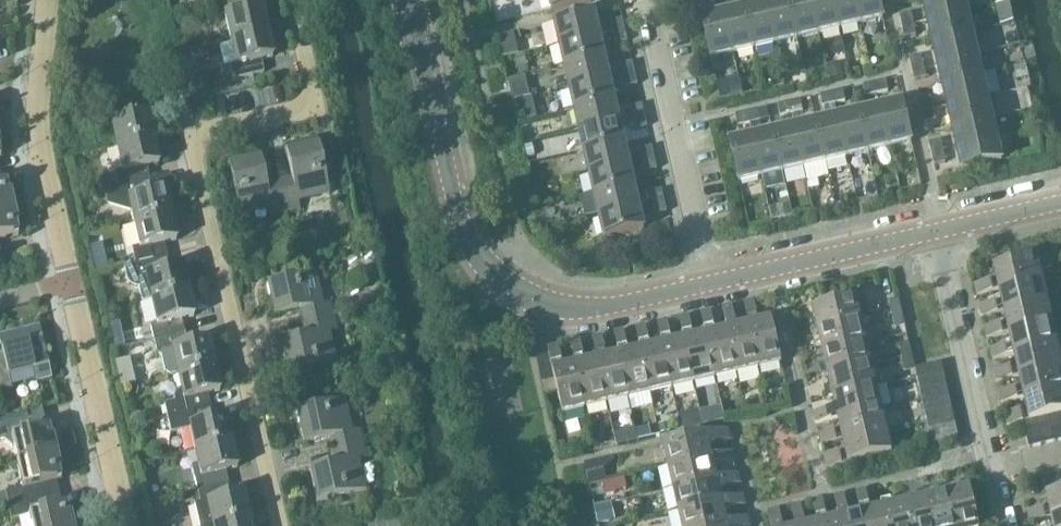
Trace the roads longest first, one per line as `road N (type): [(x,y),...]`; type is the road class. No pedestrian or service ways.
road 1 (residential): [(281,525),(189,135)]
road 2 (tertiary): [(518,295),(473,250),(458,214),(409,0)]
road 3 (residential): [(1005,525),(938,229)]
road 4 (residential): [(710,283),(647,0)]
road 5 (residential): [(72,284),(39,121),(48,0)]
road 6 (residential): [(127,525),(72,284)]
road 7 (tertiary): [(710,283),(938,229)]
road 8 (residential): [(189,135),(309,102),(294,0)]
road 9 (tertiary): [(518,295),(598,307),(710,283)]
road 10 (tertiary): [(938,229),(1060,201)]

